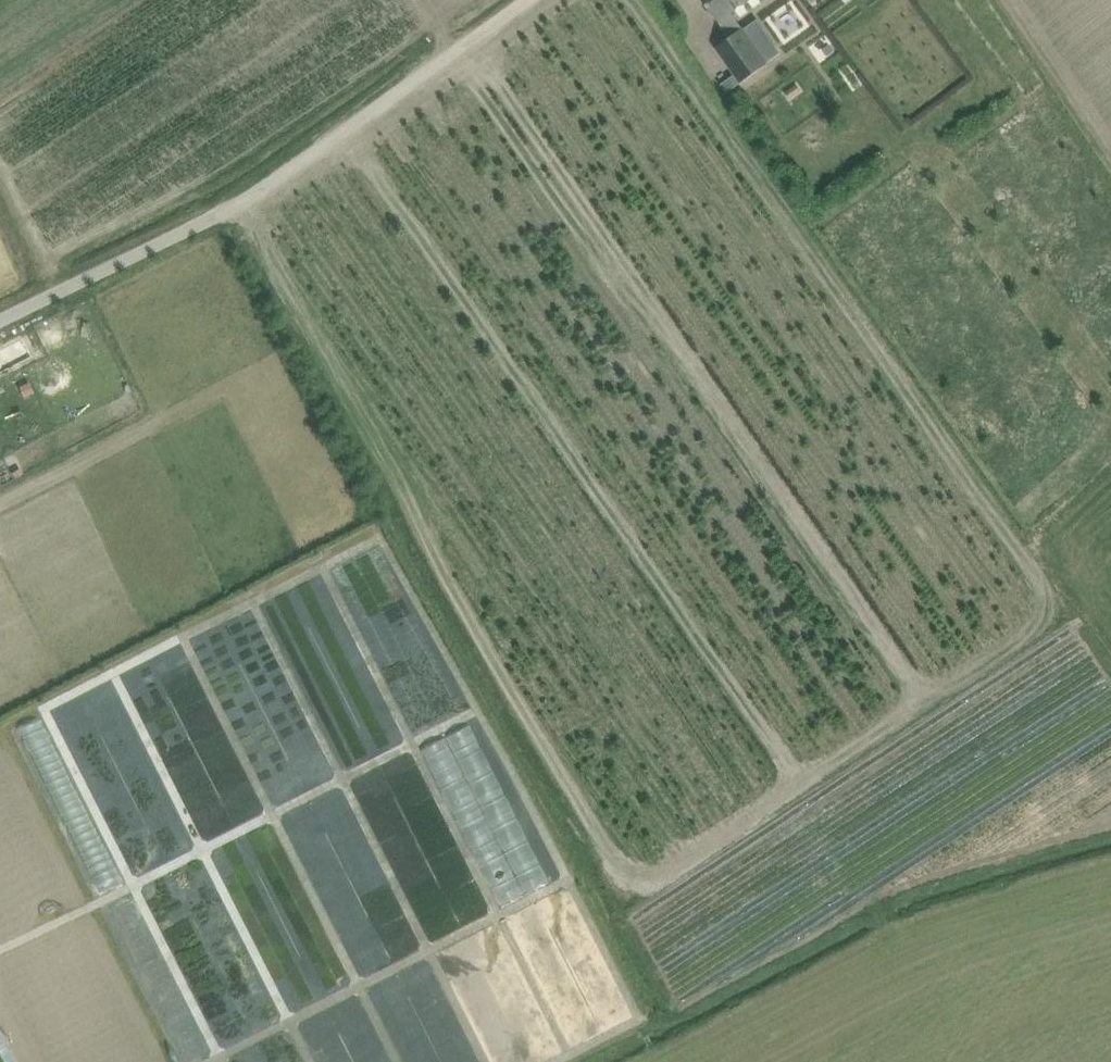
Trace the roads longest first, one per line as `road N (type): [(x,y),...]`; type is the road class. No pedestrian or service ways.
road 1 (unclassified): [(0,325),(211,224),(527,0)]

